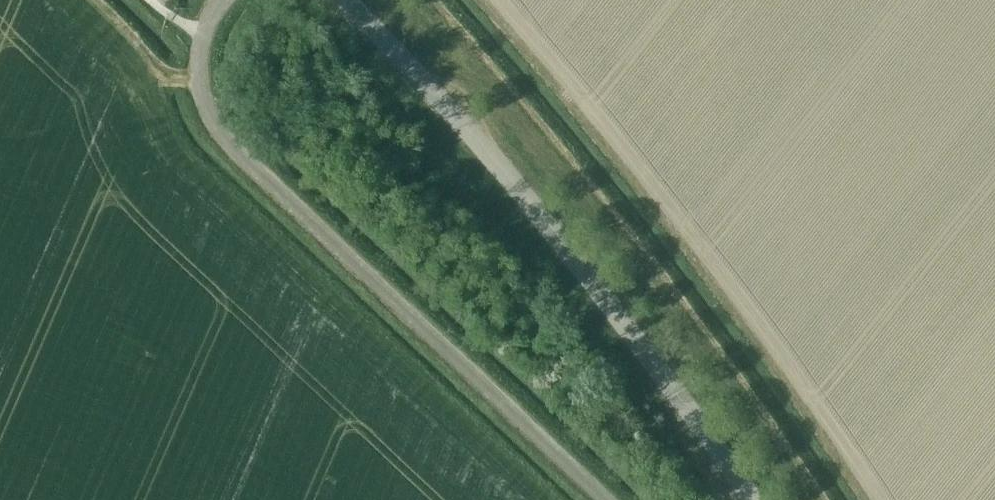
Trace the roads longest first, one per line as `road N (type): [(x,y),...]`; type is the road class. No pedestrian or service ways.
road 1 (unclassified): [(602,499),(224,138),(198,64),(199,43),(221,0)]
road 2 (unclassified): [(743,499),(517,193),(348,0)]

